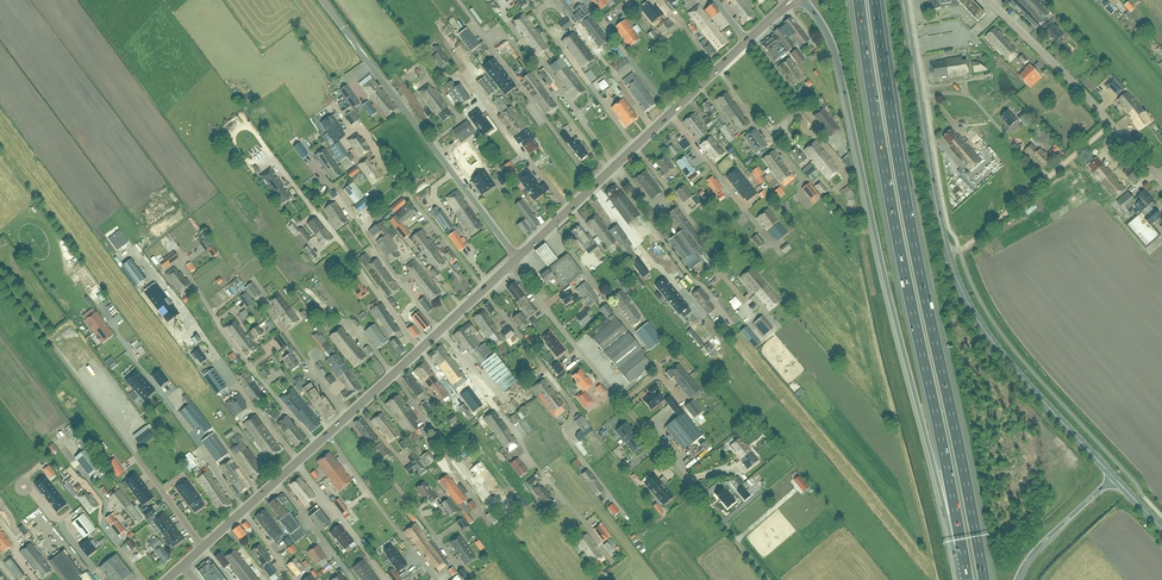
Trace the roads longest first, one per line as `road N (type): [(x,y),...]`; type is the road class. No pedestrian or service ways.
road 1 (motorway): [(985,579),(903,184),(875,0)]
road 2 (motorway): [(804,0),(836,52),(884,275),(962,547)]
road 3 (motorway): [(859,0),(895,225),(962,547)]
road 4 (tertiary): [(203,547),(511,264)]
road 5 (unclassified): [(767,579),(511,264)]
road 6 (unclassified): [(203,547),(0,278)]
road 7 (unclassified): [(518,258),(322,0)]
road 8 (tertiary): [(518,258),(746,43)]
road 9 (tertiary): [(1114,478),(993,341),(948,254)]
road 10 (tertiary): [(948,254),(902,0)]
road 11 (track): [(968,246),(1105,130)]
road 12 (residential): [(1111,125),(990,0)]
road 13 (motorway): [(1017,579),(1036,550),(1114,478)]

